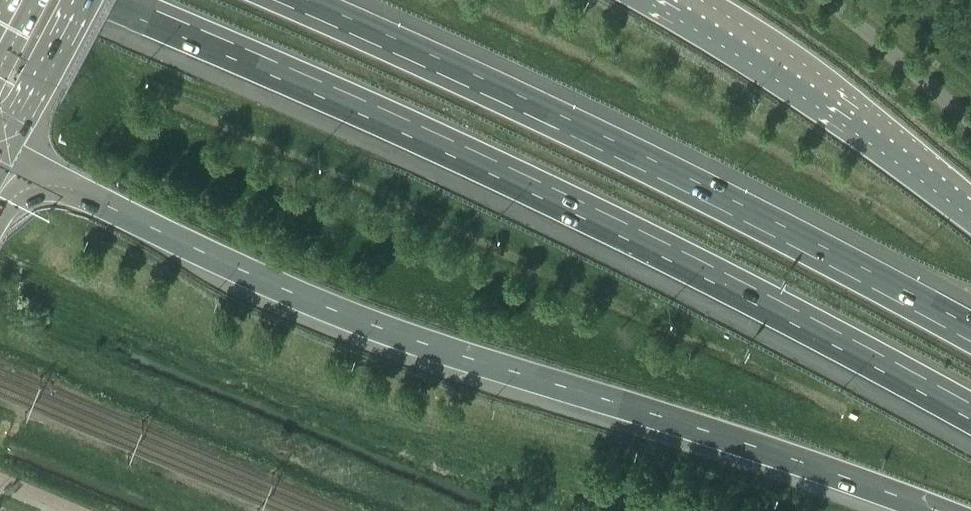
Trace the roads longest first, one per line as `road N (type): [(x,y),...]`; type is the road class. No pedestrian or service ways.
road 1 (motorway): [(4,154),(330,309),(936,510)]
road 2 (motorway): [(110,0),(643,239),(970,412)]
road 3 (motorway): [(970,326),(693,180),(306,0)]
road 4 (motorway): [(970,200),(674,0)]
road 5 (primary): [(4,154),(88,0)]

